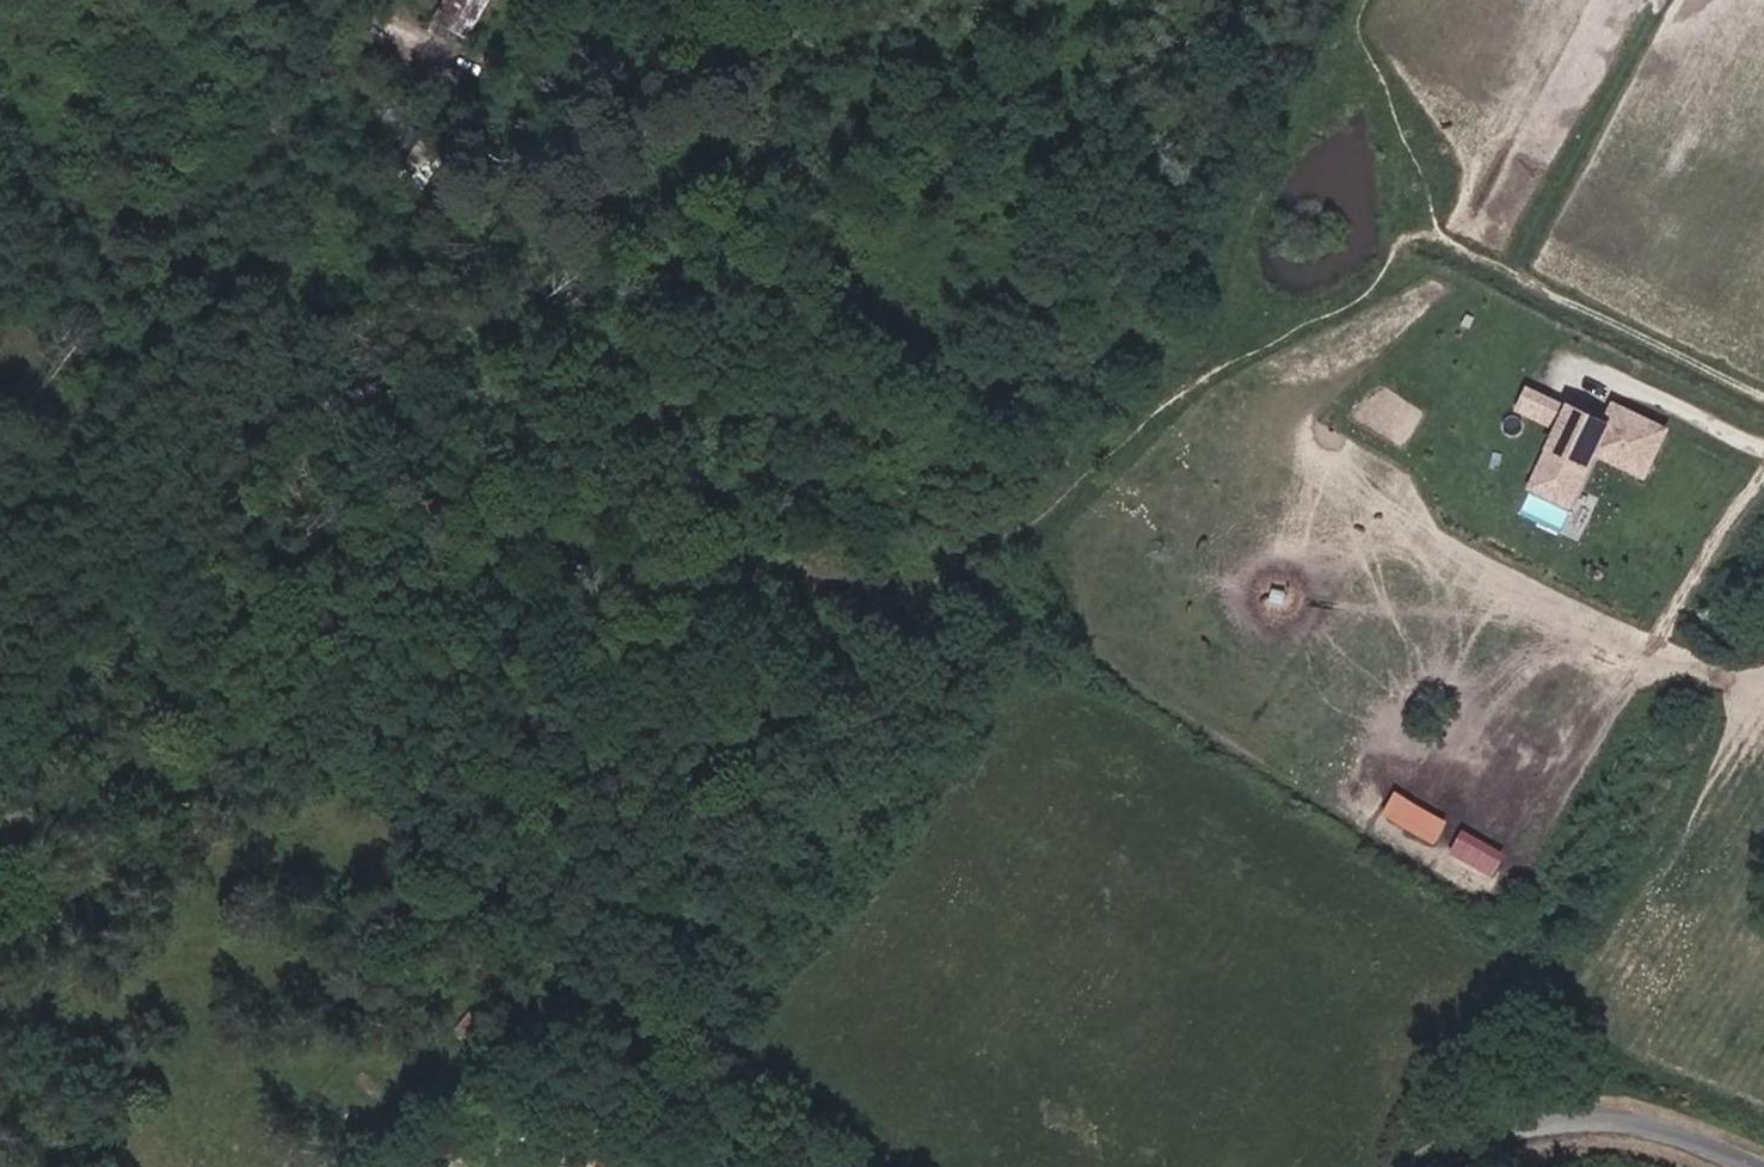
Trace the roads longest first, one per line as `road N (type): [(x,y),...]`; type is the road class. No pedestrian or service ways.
road 1 (unclassified): [(1763,1165),(1714,1143),(1597,1114),(1525,1126),(1438,1166)]

